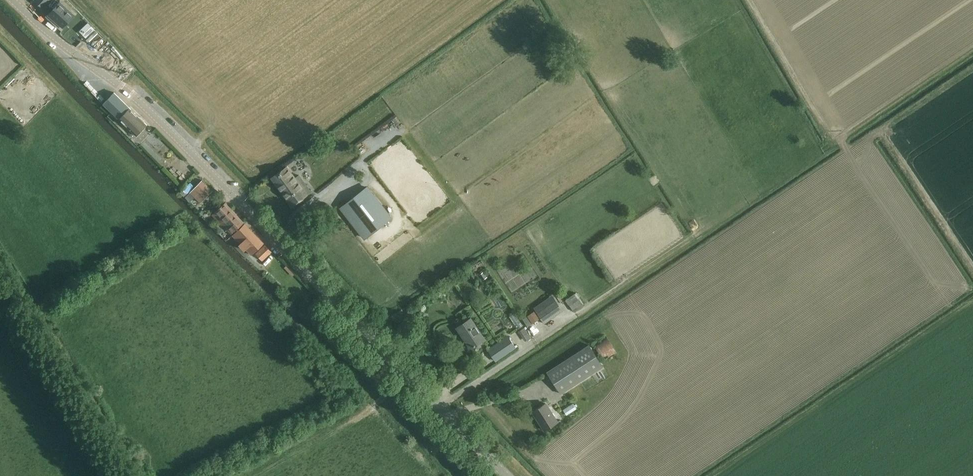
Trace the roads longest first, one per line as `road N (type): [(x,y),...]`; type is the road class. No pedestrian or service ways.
road 1 (unclassified): [(508,475),(158,120),(12,0)]

